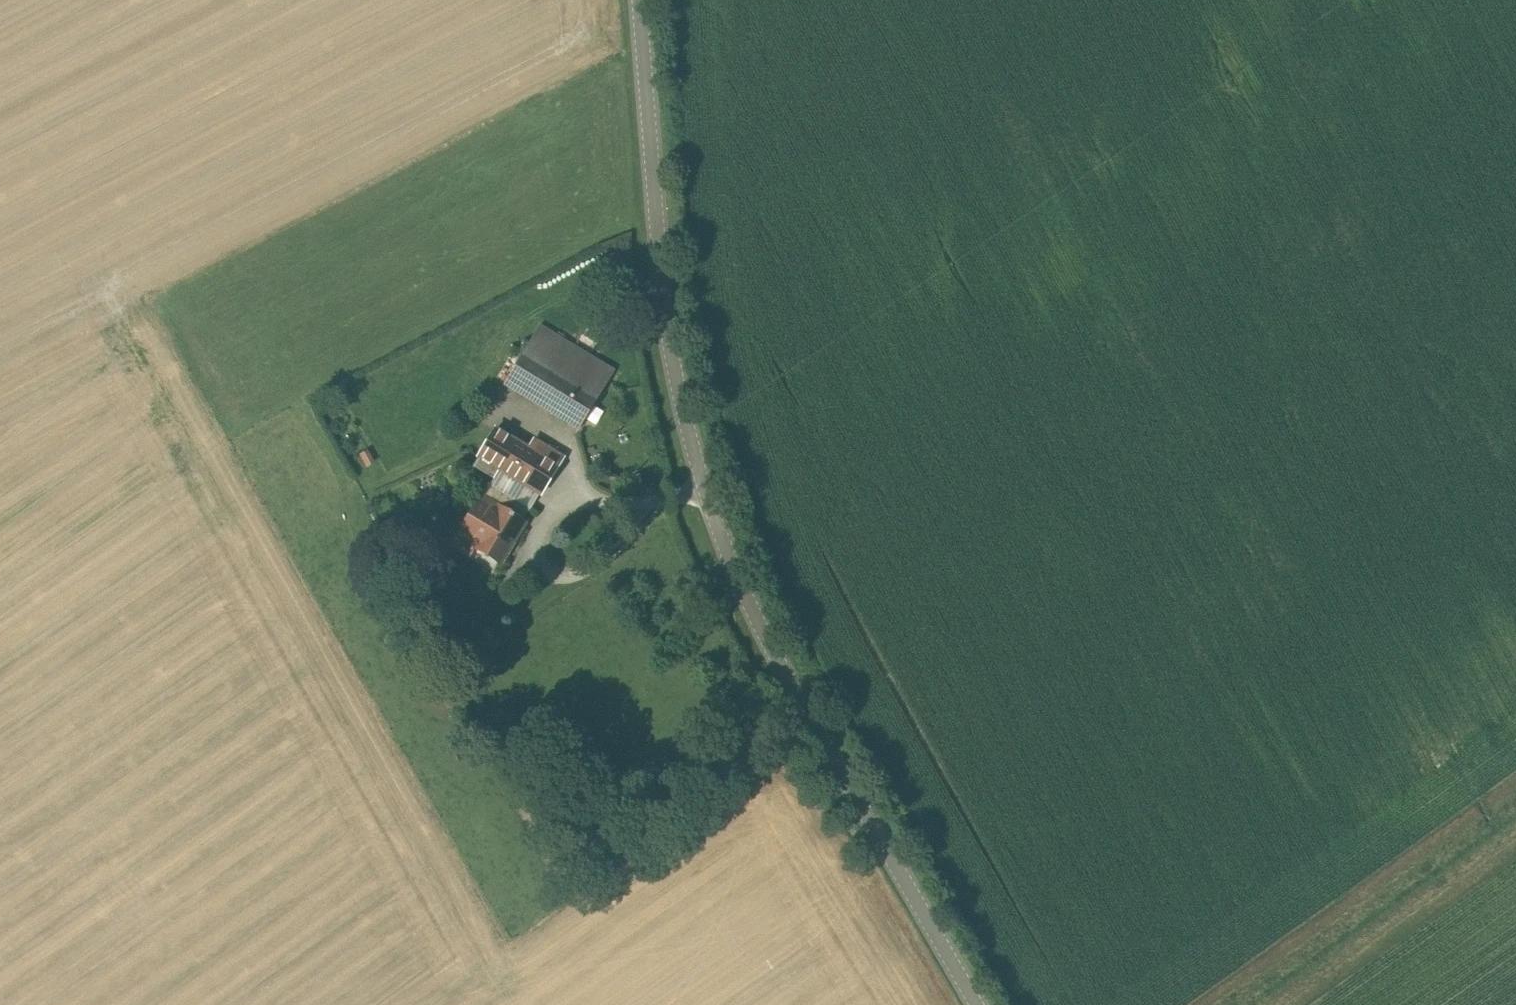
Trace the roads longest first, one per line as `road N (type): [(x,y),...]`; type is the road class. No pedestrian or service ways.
road 1 (unclassified): [(977,1004),(830,752),(725,547),(669,340),(638,0)]

